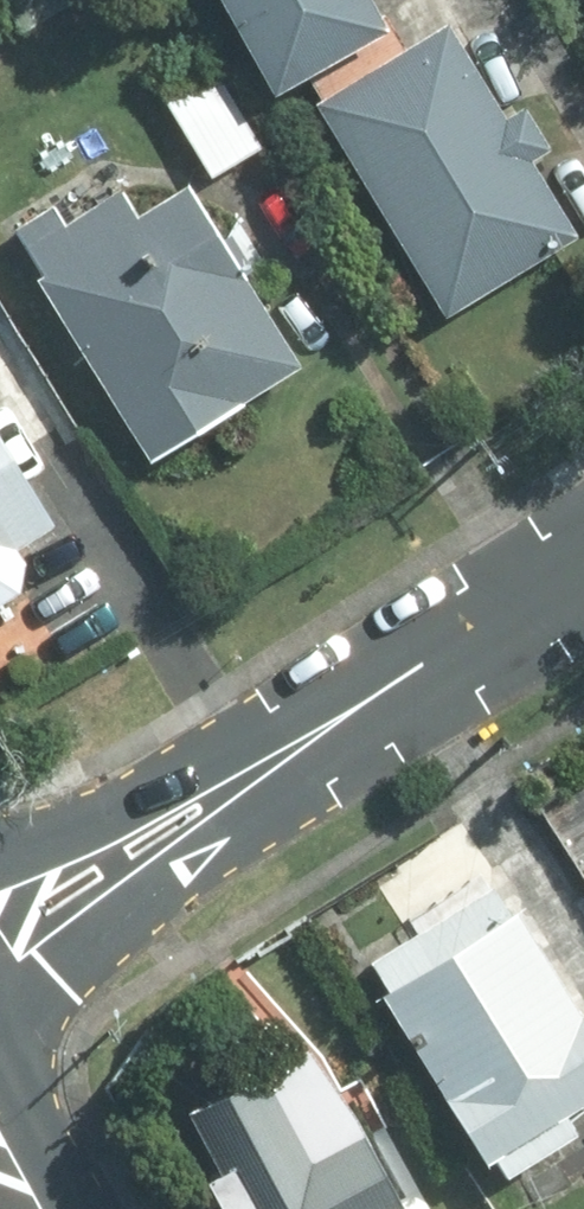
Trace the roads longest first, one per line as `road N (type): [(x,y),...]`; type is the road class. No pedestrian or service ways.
road 1 (secondary): [(408,672),(0,1013)]
road 2 (secondary): [(0,868),(408,672)]
road 3 (secondary): [(408,672),(583,563)]
road 4 (secondary): [(0,1093),(56,1208)]

